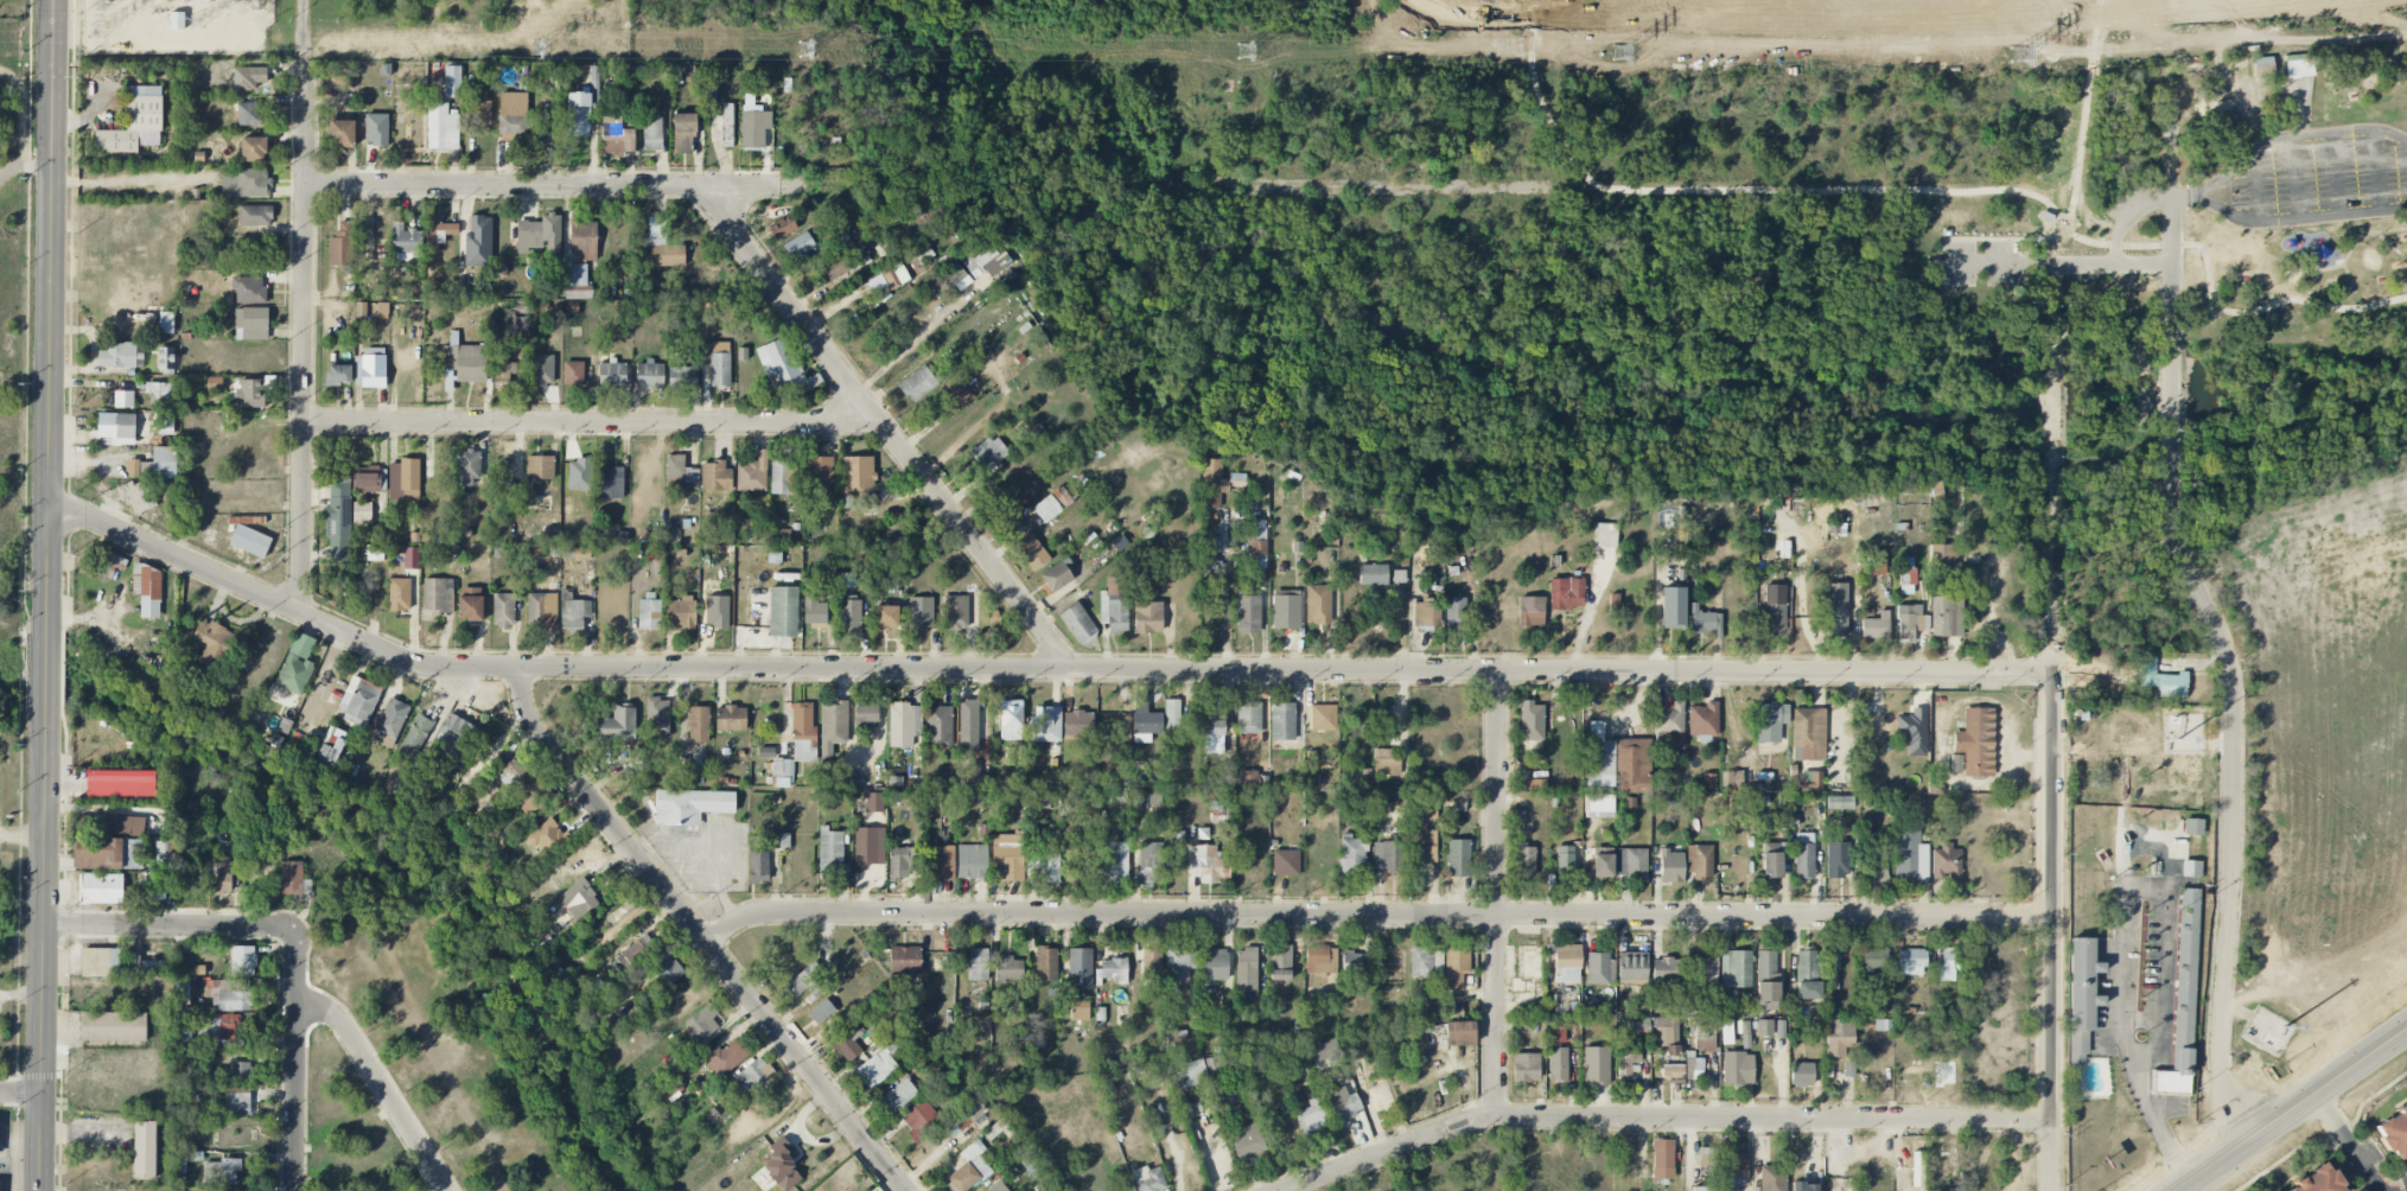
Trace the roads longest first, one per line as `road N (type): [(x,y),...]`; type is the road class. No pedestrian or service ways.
road 1 (residential): [(2052,673),(434,668),(46,503)]
road 2 (residential): [(2051,917),(783,913),(739,921),(707,945)]
road 3 (secondary): [(52,0),(38,1190)]
road 4 (residential): [(2051,1120),(1515,1117),(1471,1122),(1287,1190)]
road 5 (residential): [(2171,457),(2178,550),(2225,651),(2231,682),(2233,885),(2218,1059),(2220,1083),(2249,1140)]
road 6 (residential): [(907,1190),(529,728),(521,669)]
road 7 (residential): [(712,187),(732,231),(1066,668)]
road 8 (residential): [(871,408),(813,423),(303,422)]
road 9 (residential): [(301,613),(306,62)]
road 10 (residential): [(2052,643),(2051,1190)]
road 11 (residential): [(781,187),(305,185)]
road 12 (residential): [(1496,670),(1495,1120)]
road 13 (primary): [(2406,1031),(2177,1190)]
road 14 (residential): [(297,932),(295,1190)]
road 15 (residential): [(45,924),(273,925),(297,932)]
road 16 (residential): [(297,1008),(331,1011),(350,1027),(449,1190)]
road 17 (residential): [(2053,442),(2052,643)]
road 18 (residential): [(2172,313),(2171,457)]

